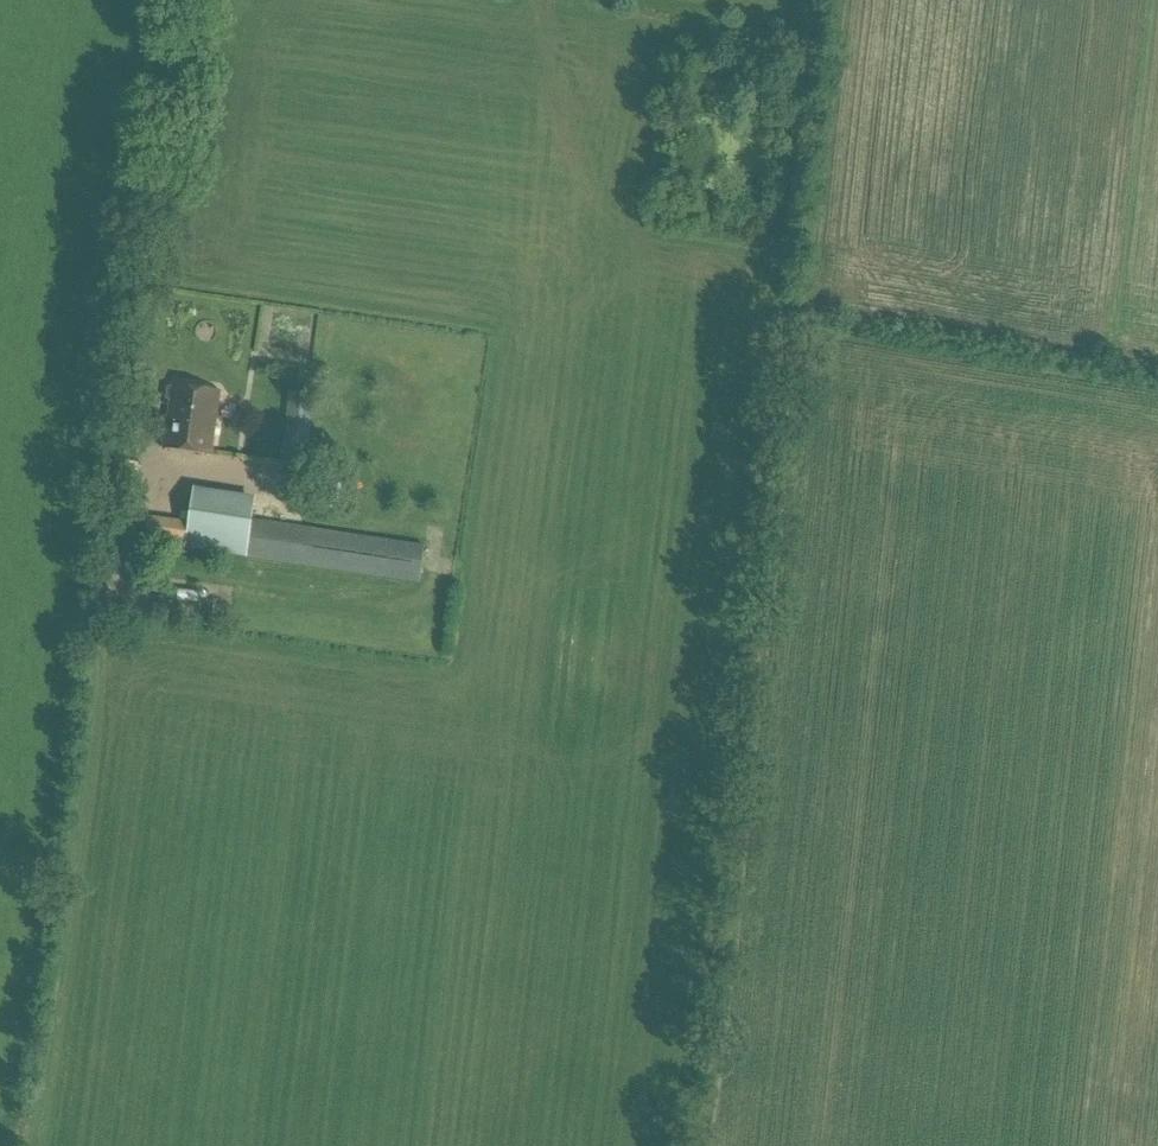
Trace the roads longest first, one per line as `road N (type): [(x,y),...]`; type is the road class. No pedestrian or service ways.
road 1 (track): [(176,0),(117,484)]

